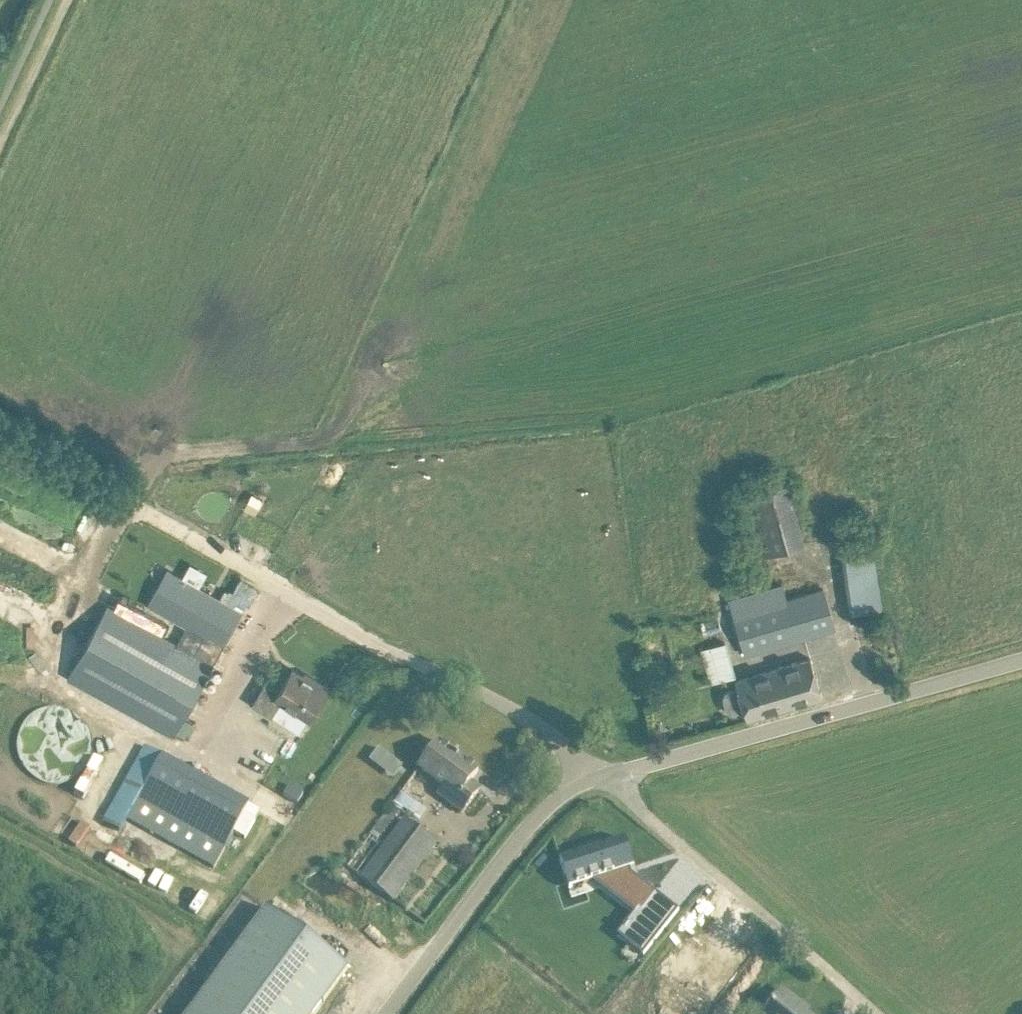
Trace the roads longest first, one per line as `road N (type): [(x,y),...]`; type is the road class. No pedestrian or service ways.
road 1 (unclassified): [(620,768),(1021,657)]
road 2 (unclassified): [(586,778),(569,748),(520,711),(377,645),(285,591)]
road 3 (unclassified): [(620,768),(645,815),(873,1013)]
road 4 (unclassified): [(386,1013),(527,829),(586,778)]
road 5 (track): [(66,0),(0,139)]

